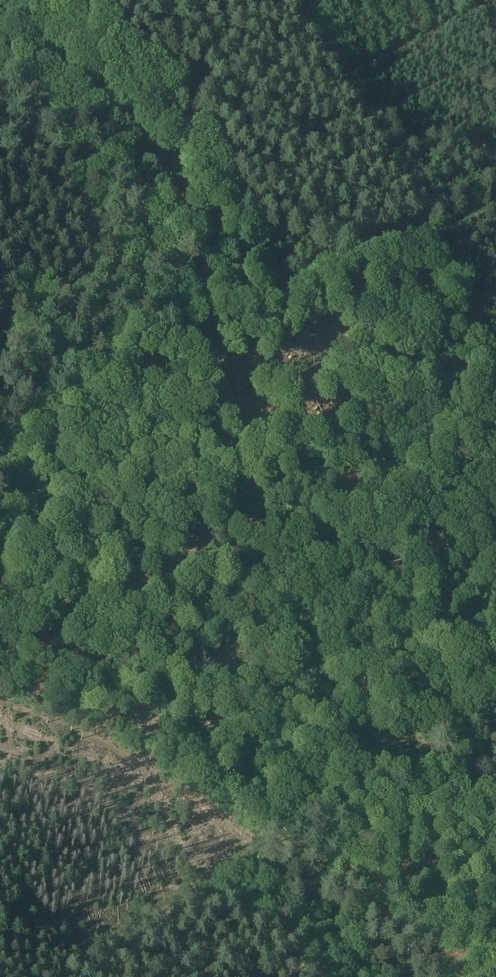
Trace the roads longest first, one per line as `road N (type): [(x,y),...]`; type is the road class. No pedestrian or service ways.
road 1 (track): [(288,0),(495,361)]

